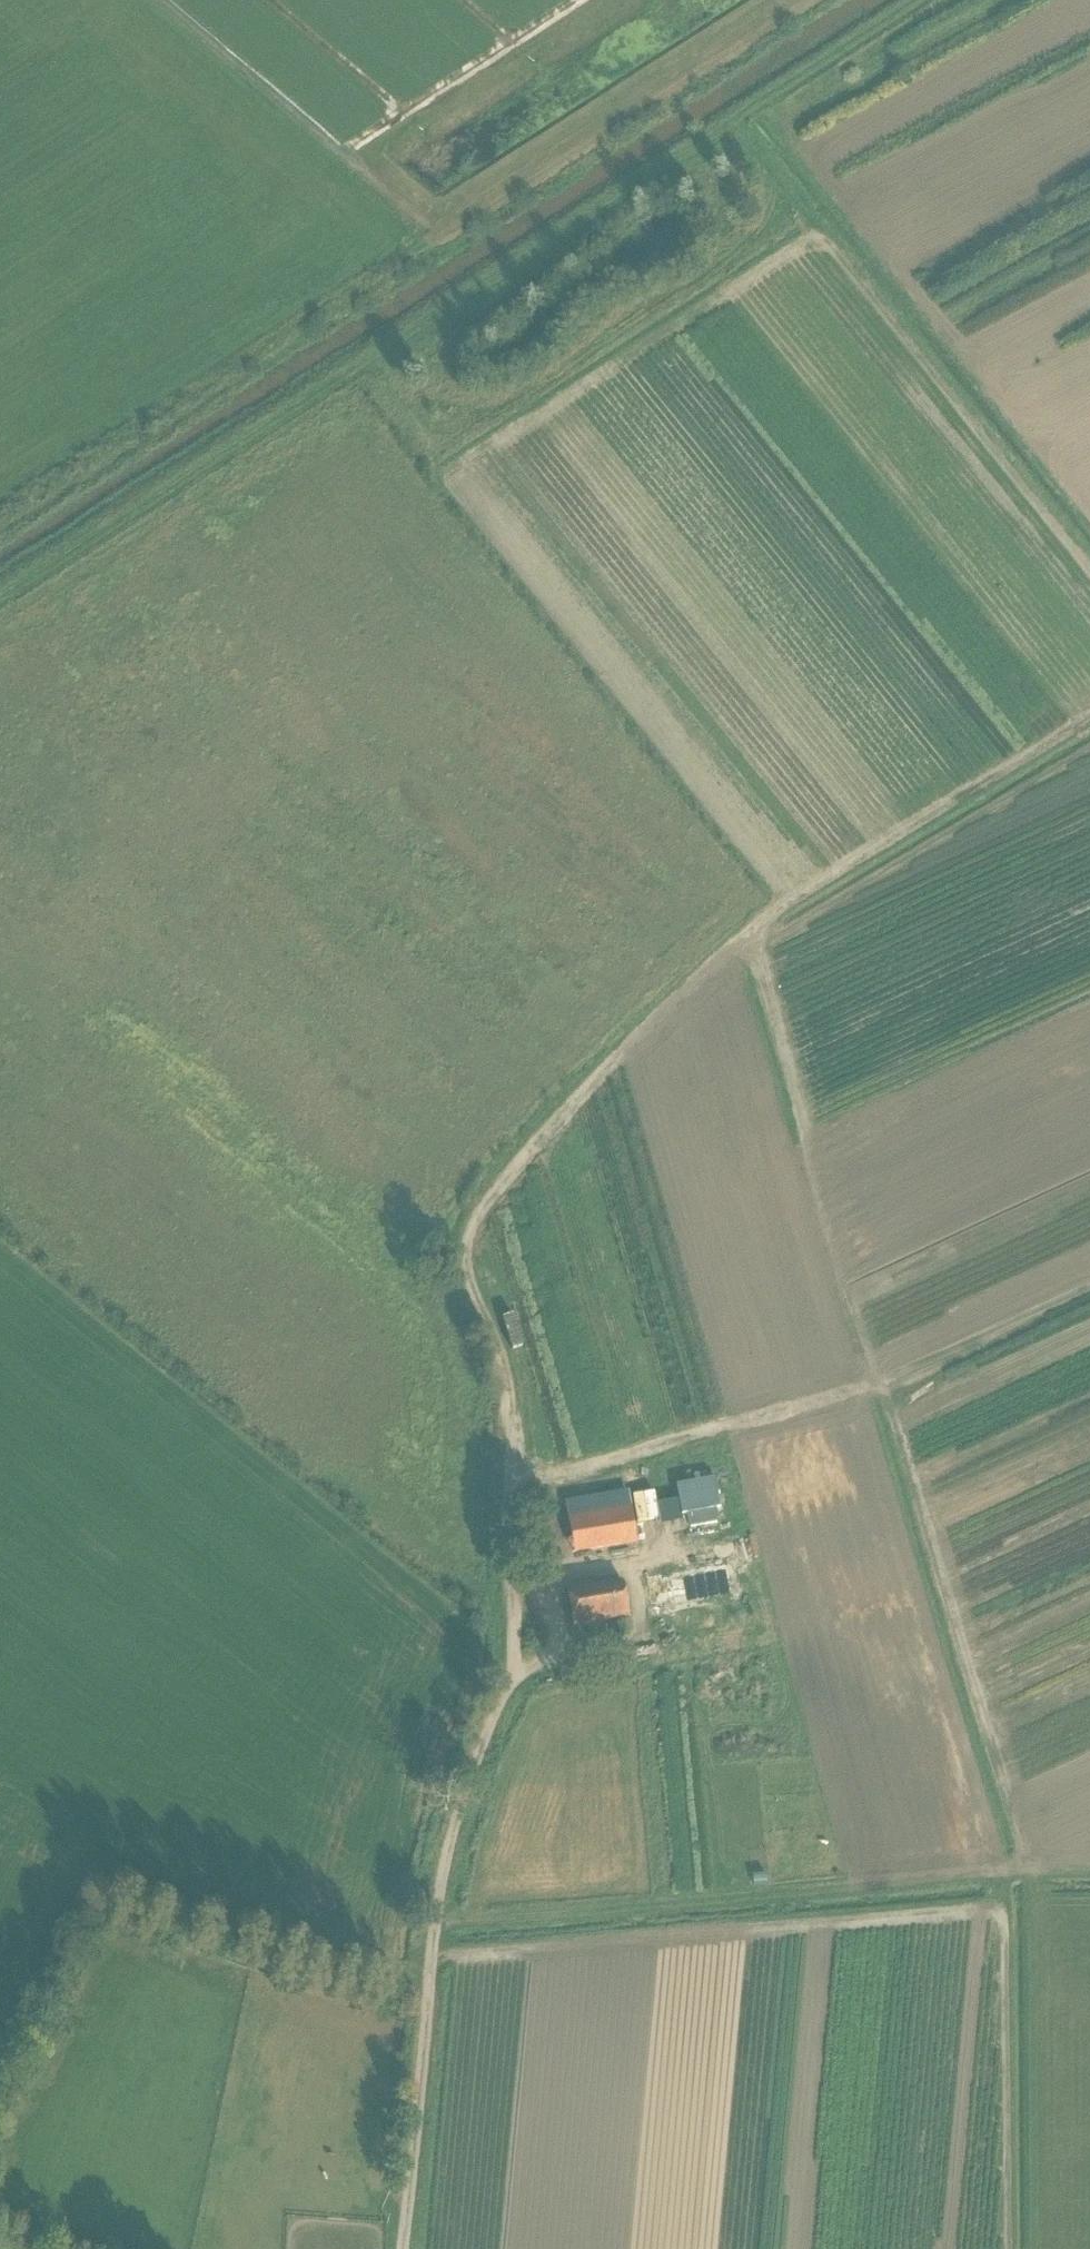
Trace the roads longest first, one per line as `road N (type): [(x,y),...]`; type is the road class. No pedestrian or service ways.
road 1 (unclassified): [(397,2248),(426,1896),(449,1787),(493,1674)]

